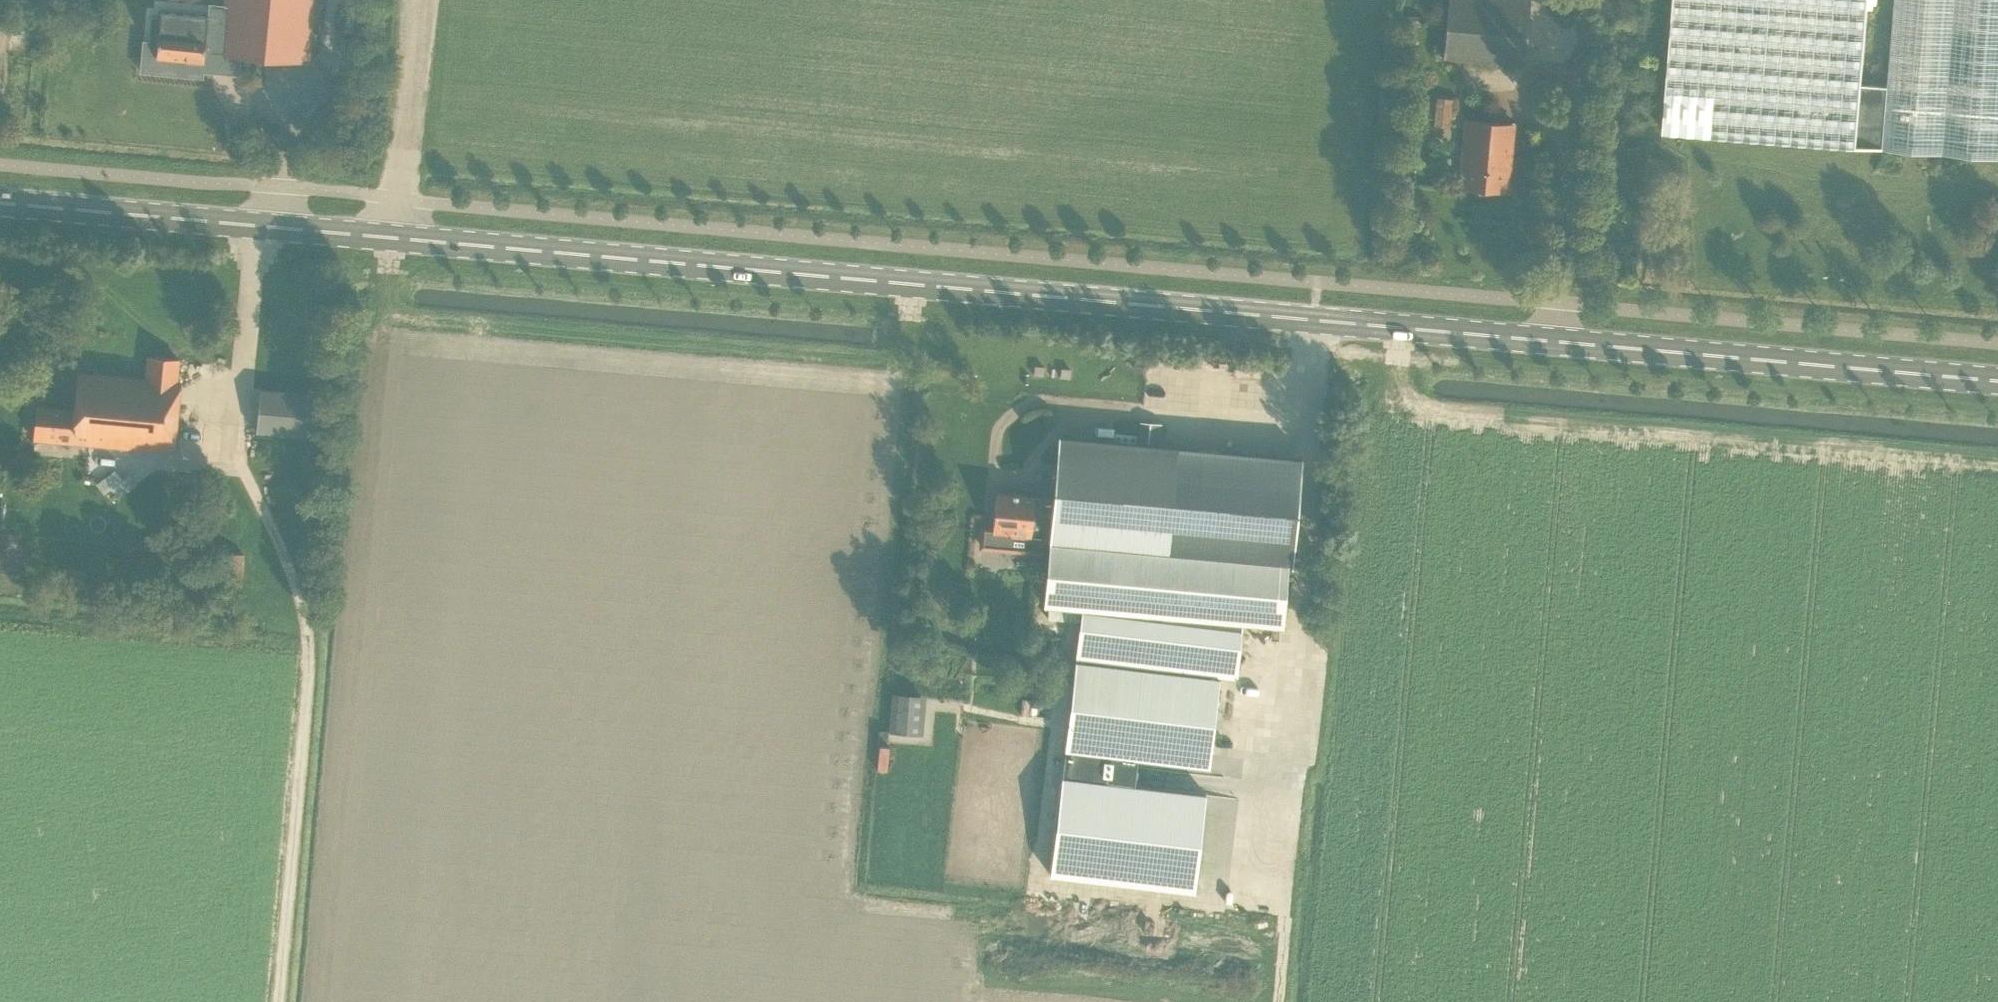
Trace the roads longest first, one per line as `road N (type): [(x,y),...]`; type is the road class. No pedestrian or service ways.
road 1 (secondary): [(1997,378),(0,202)]
road 2 (track): [(295,579),(308,645),(307,727),(282,1001)]

